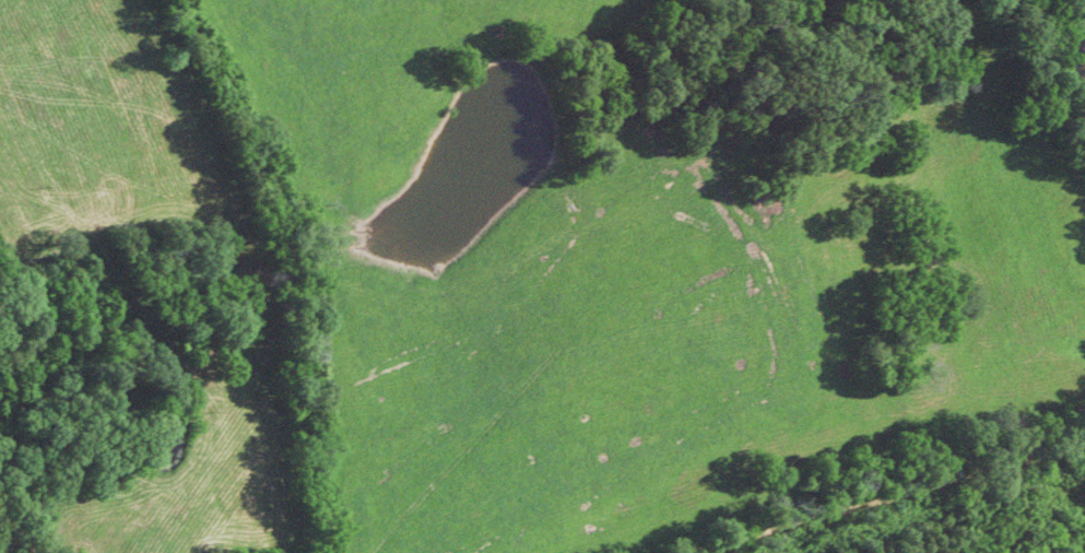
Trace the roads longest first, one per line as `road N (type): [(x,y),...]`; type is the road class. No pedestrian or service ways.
road 1 (residential): [(324,552),(303,281),(281,190),(187,0)]
road 2 (residential): [(716,552),(1084,454)]

